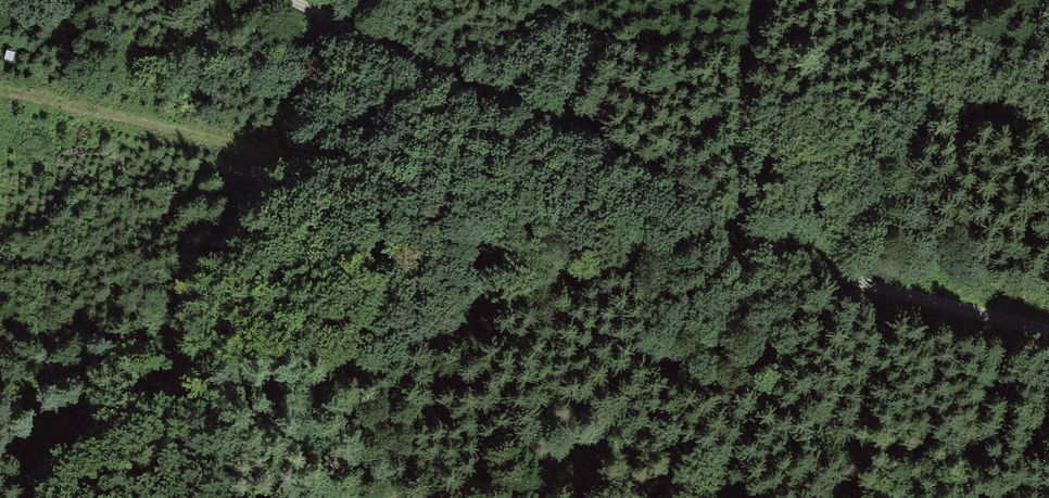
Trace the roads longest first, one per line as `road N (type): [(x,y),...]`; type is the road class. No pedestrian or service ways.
road 1 (track): [(1048,325),(886,289),(739,238),(286,0)]
road 2 (track): [(739,238),(707,249),(661,246),(0,93)]

